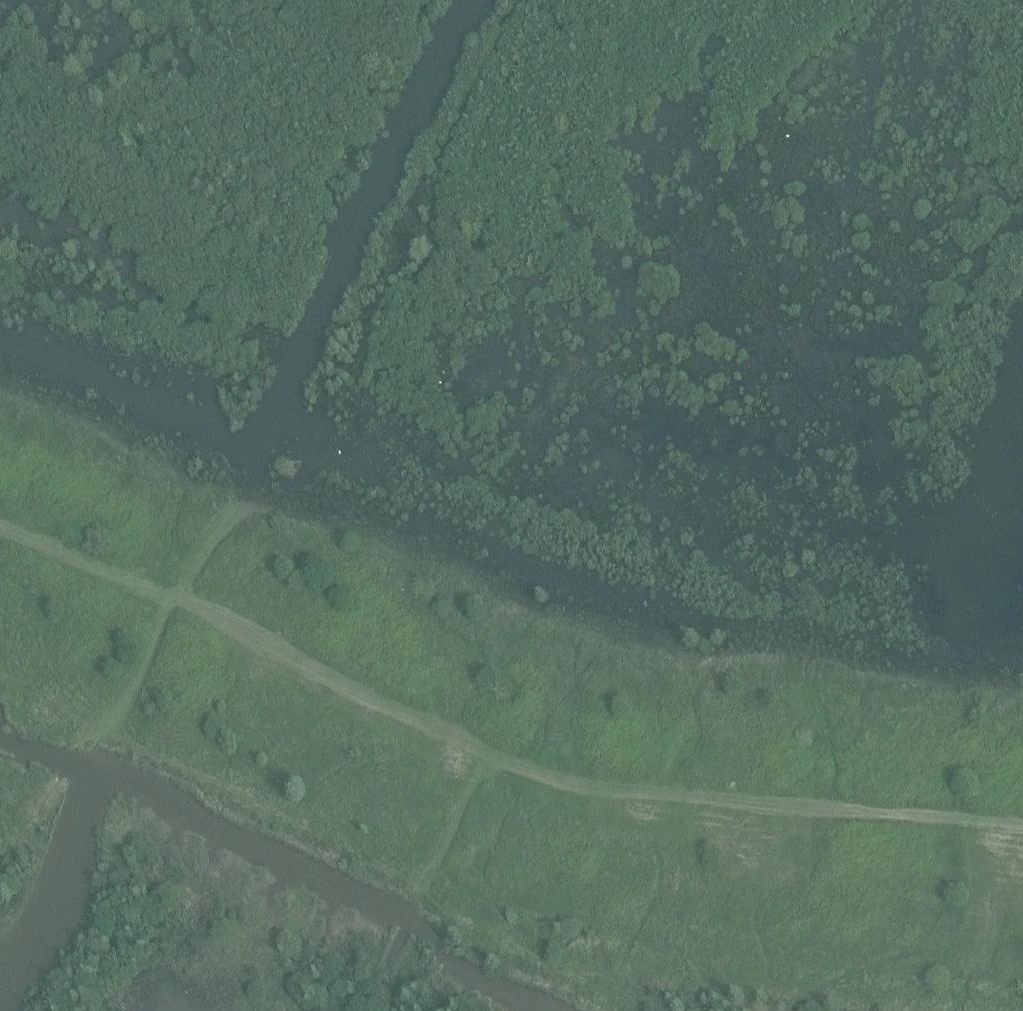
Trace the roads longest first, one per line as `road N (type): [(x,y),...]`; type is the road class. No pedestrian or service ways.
road 1 (track): [(0,526),(181,601),(544,776),(672,796),(1022,827)]

